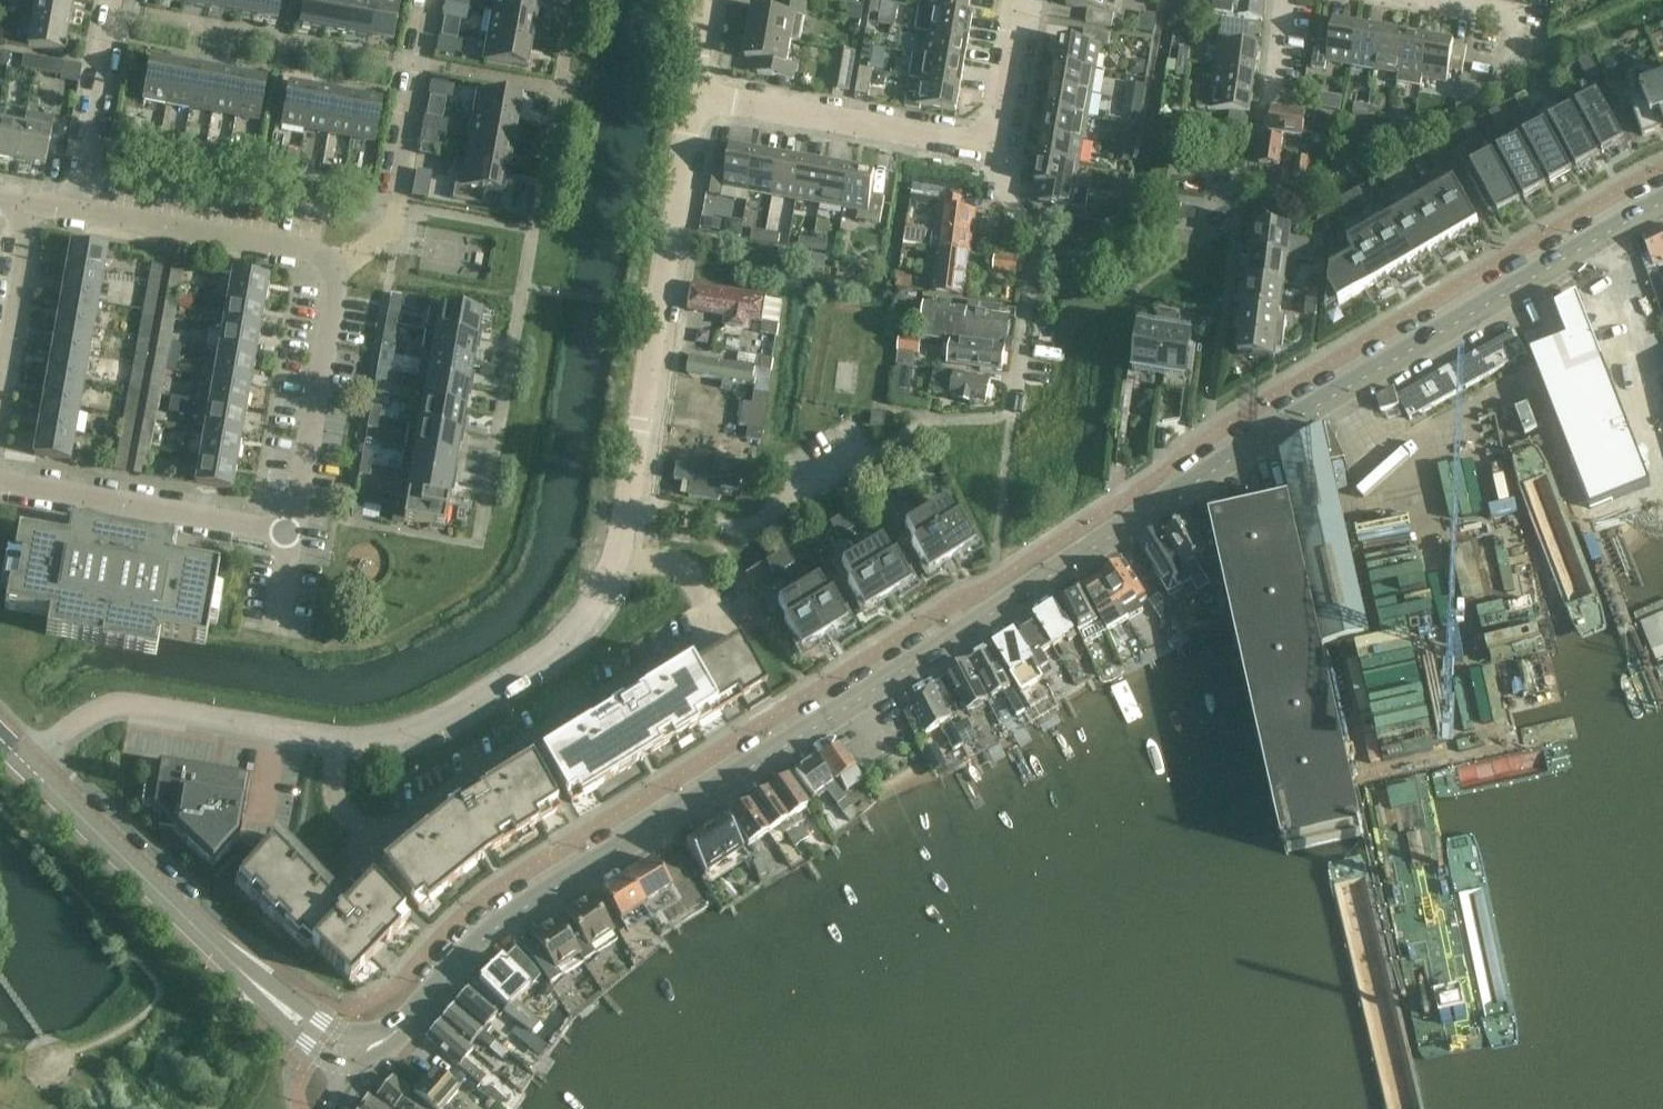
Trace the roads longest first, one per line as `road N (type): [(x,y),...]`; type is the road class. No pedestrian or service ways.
road 1 (tertiary): [(360,1049),(397,1038),(507,920),(1519,286),(1662,208)]
road 2 (residential): [(26,762),(112,701),(339,743),(409,735),(462,712),(573,629),(616,565),(694,94)]
road 3 (residential): [(0,484),(292,533),(338,259)]
road 4 (tertiary): [(360,1049),(326,1043),(178,915),(26,762)]
road 5 (residential): [(993,147),(694,94)]
road 6 (residential): [(338,259),(390,227),(433,0)]
road 7 (residential): [(1012,403),(1036,237),(996,171),(993,147)]
road 8 (residential): [(74,210),(338,259)]
road 9 (residential): [(74,210),(111,0)]
road 10 (residential): [(0,368),(27,202)]
road 11 (residential): [(1021,0),(993,147)]
road 12 (residential): [(1453,0),(1522,11),(1512,63)]

